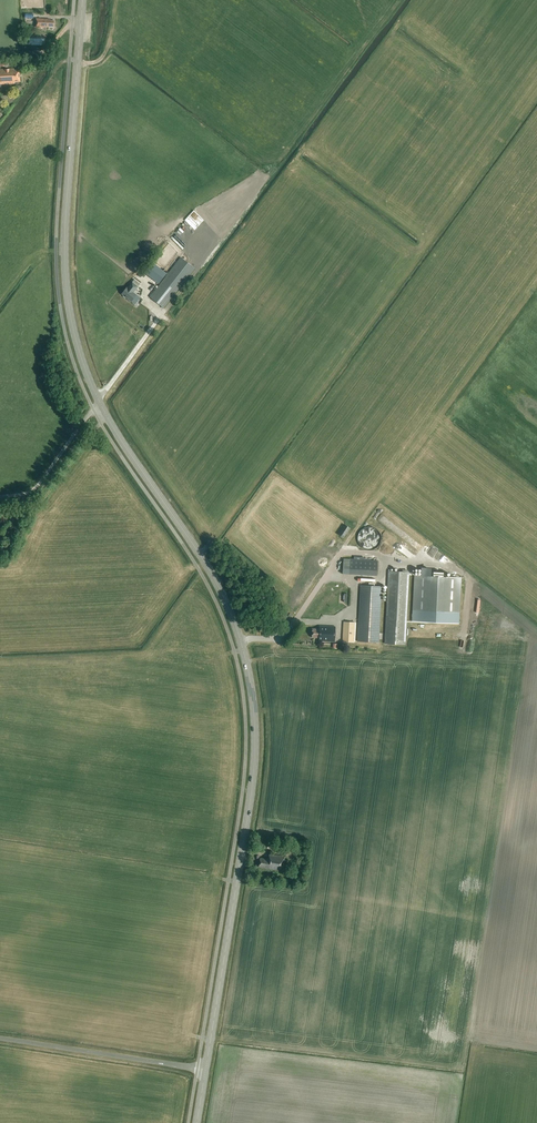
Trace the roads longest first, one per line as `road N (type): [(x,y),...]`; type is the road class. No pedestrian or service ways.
road 1 (secondary): [(206,1070),(251,782),(249,680),(218,586),(97,400)]
road 2 (secondary): [(97,400),(77,344),(65,269),(83,0)]
road 3 (unclassified): [(0,1039),(206,1070)]
road 4 (unclassified): [(0,499),(27,497),(97,400)]

